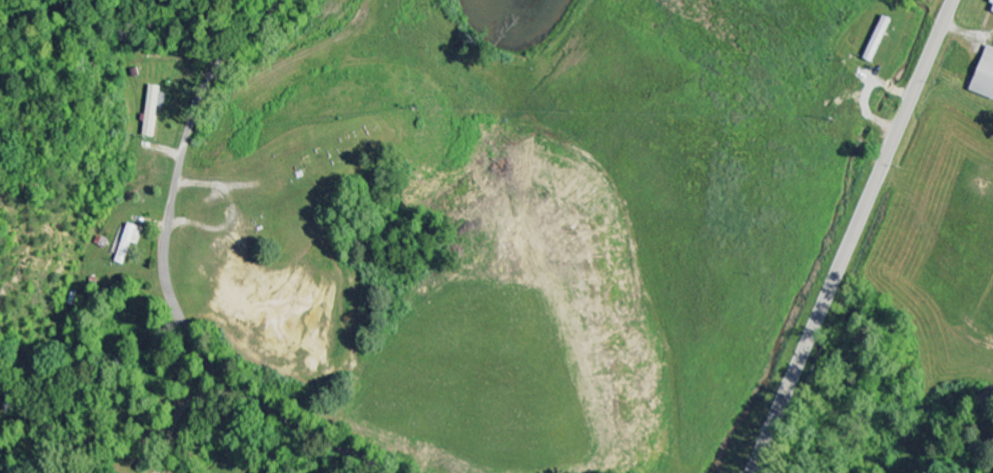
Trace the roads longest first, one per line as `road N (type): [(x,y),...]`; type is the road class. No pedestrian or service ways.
road 1 (residential): [(728,472),(713,383),(424,218),(263,184),(178,182)]
road 2 (residential): [(402,472),(228,375),(195,338),(171,287),(167,251),(199,106),(219,70),(281,0)]
road 3 (secondary): [(751,472),(954,0)]

